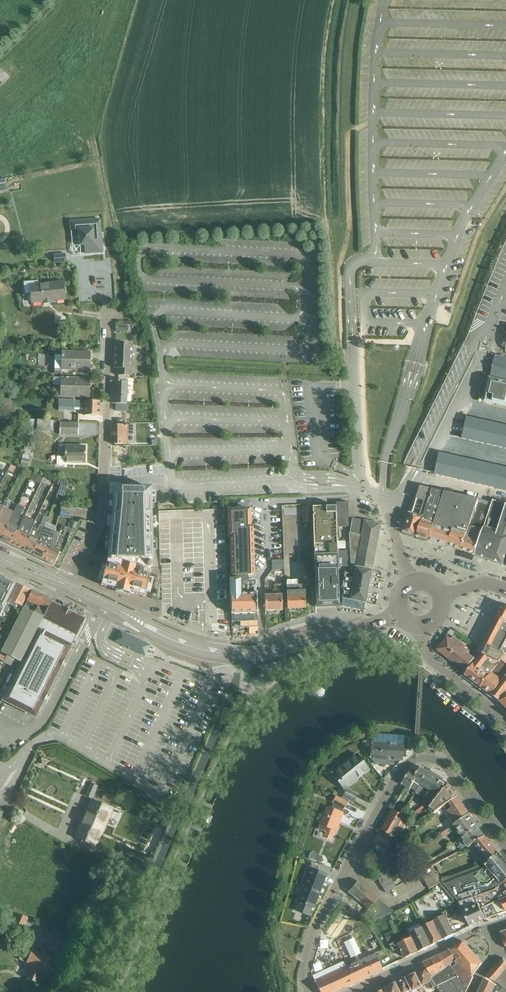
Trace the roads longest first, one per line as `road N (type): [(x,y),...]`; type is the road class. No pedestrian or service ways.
road 1 (residential): [(105,991),(233,691),(238,653)]
road 2 (residential): [(69,587),(102,509),(108,315)]
road 3 (residential): [(393,781),(315,929),(302,976),(309,991)]
road 4 (secondary): [(238,653),(280,649),(398,614)]
road 5 (residential): [(505,850),(442,764),(420,758),(393,781)]
road 6 (residential): [(490,928),(350,991)]
road 7 (residential): [(422,626),(429,659),(505,728)]

